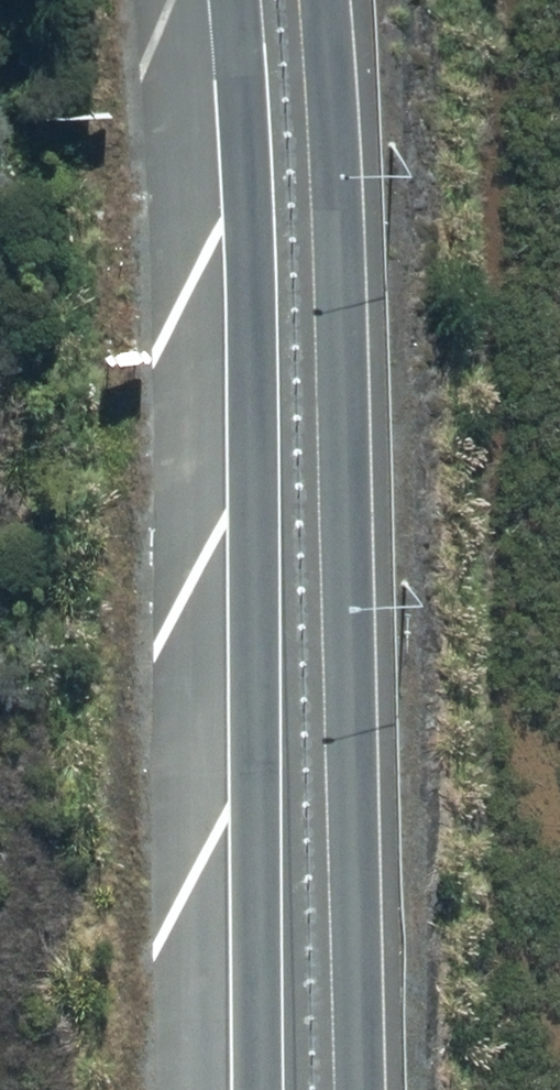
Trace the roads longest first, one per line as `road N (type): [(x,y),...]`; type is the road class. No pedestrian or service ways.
road 1 (primary): [(256,1089),(245,176),(229,0)]
road 2 (primary): [(327,0),(343,213),(356,1089)]

